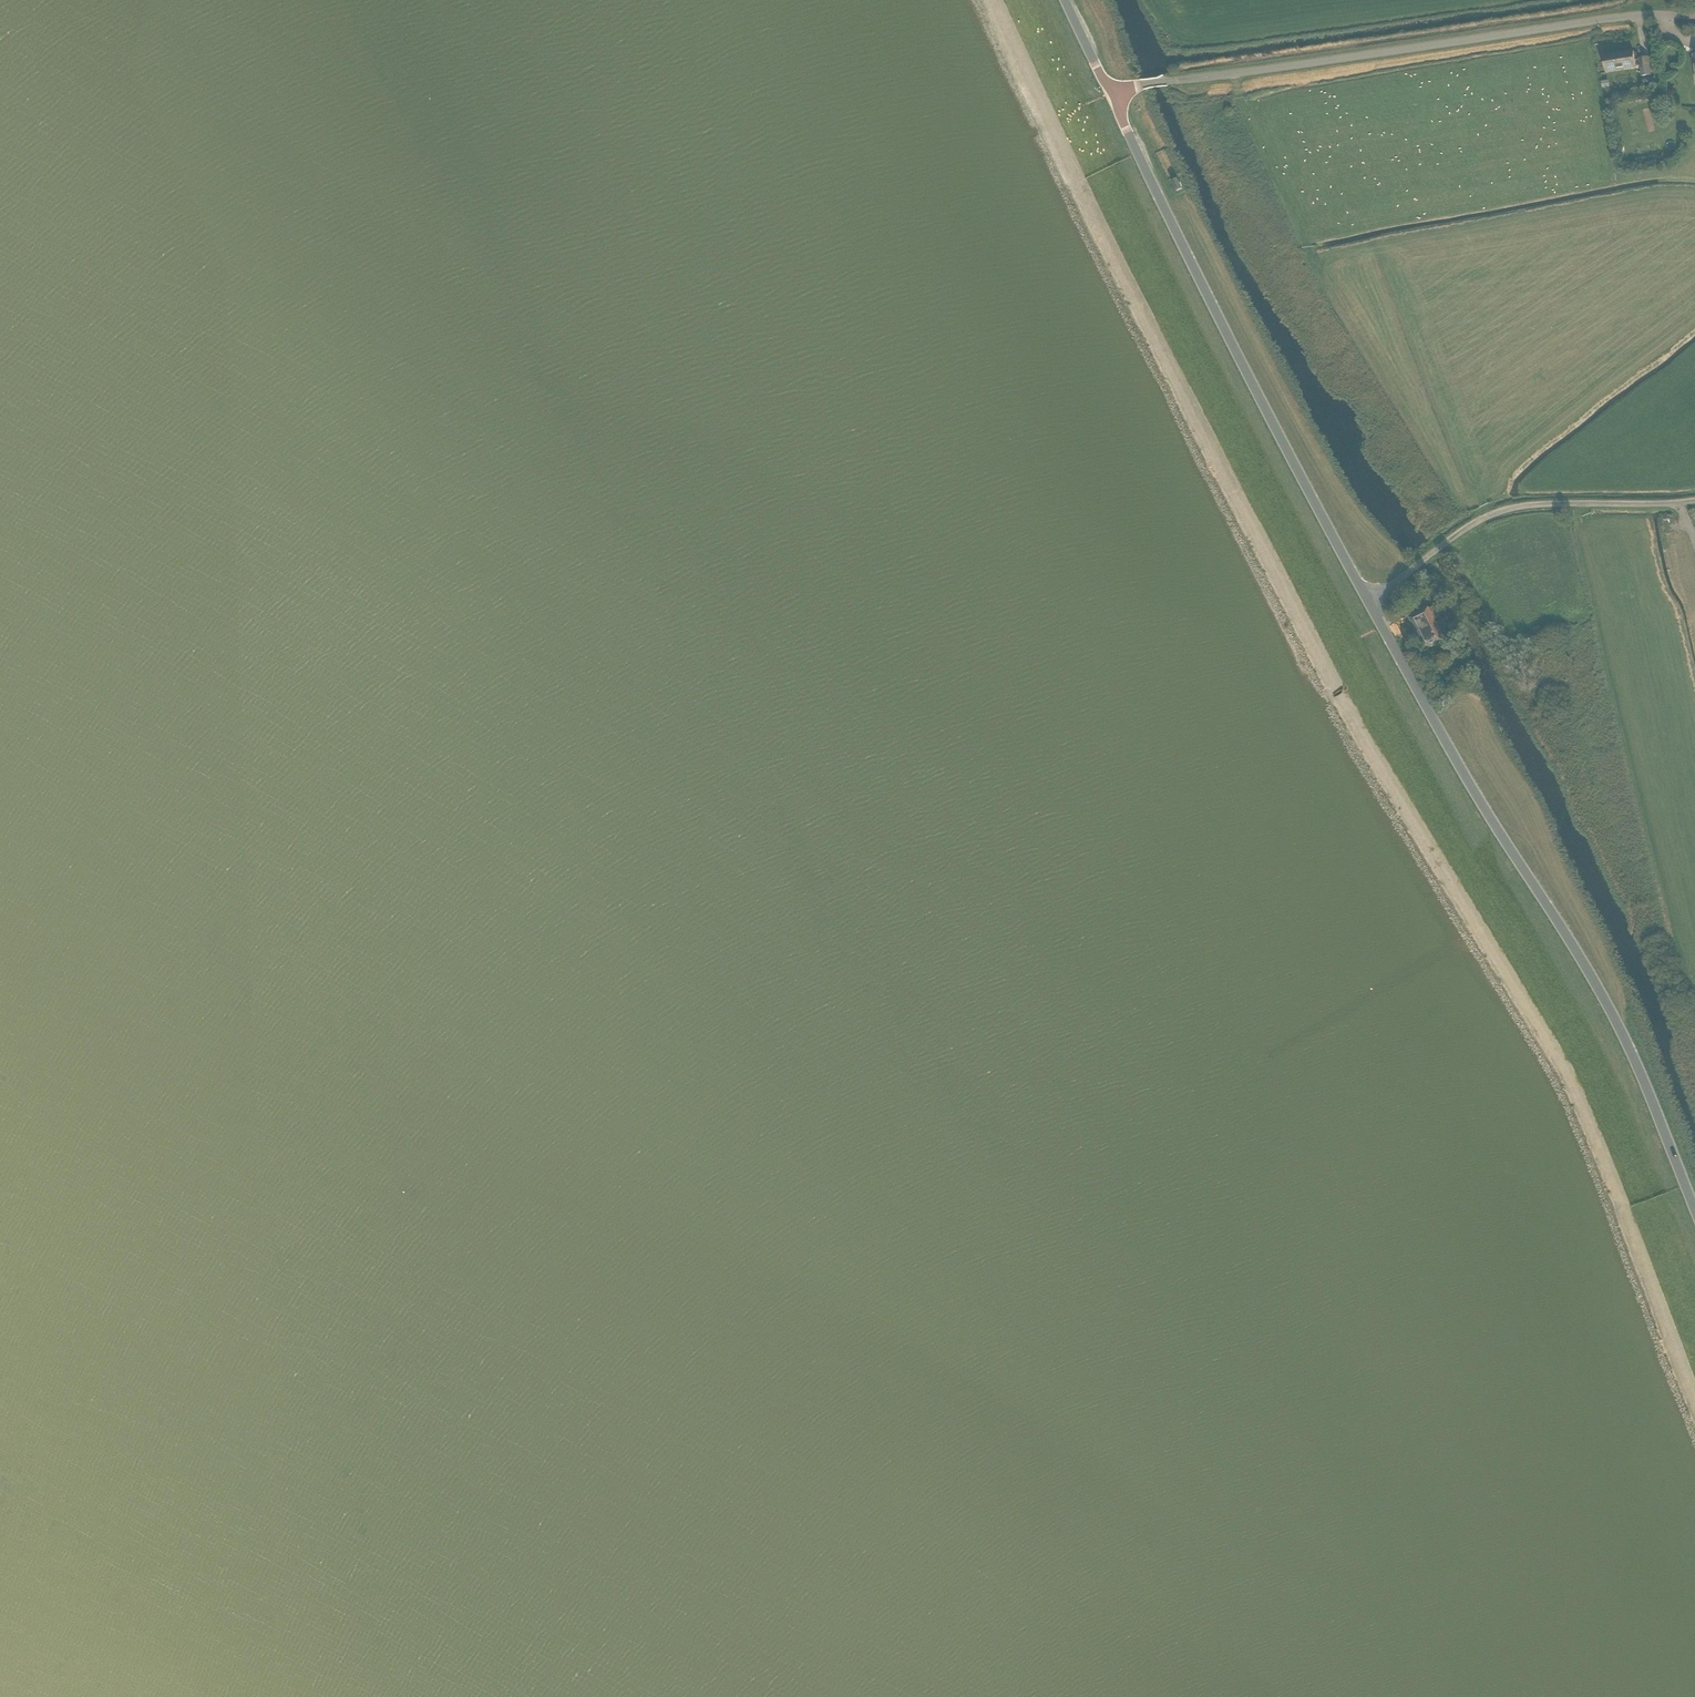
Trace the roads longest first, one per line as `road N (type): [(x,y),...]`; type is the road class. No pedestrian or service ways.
road 1 (tertiary): [(1694,1210),(1647,1091),(1577,957),(1369,603)]
road 2 (unclassified): [(1111,97),(1143,85),(1620,18),(1694,15)]
road 3 (tertiary): [(1369,603),(1223,333),(1111,97)]
road 4 (unclassified): [(1694,503),(1526,510),(1485,522),(1369,603)]

